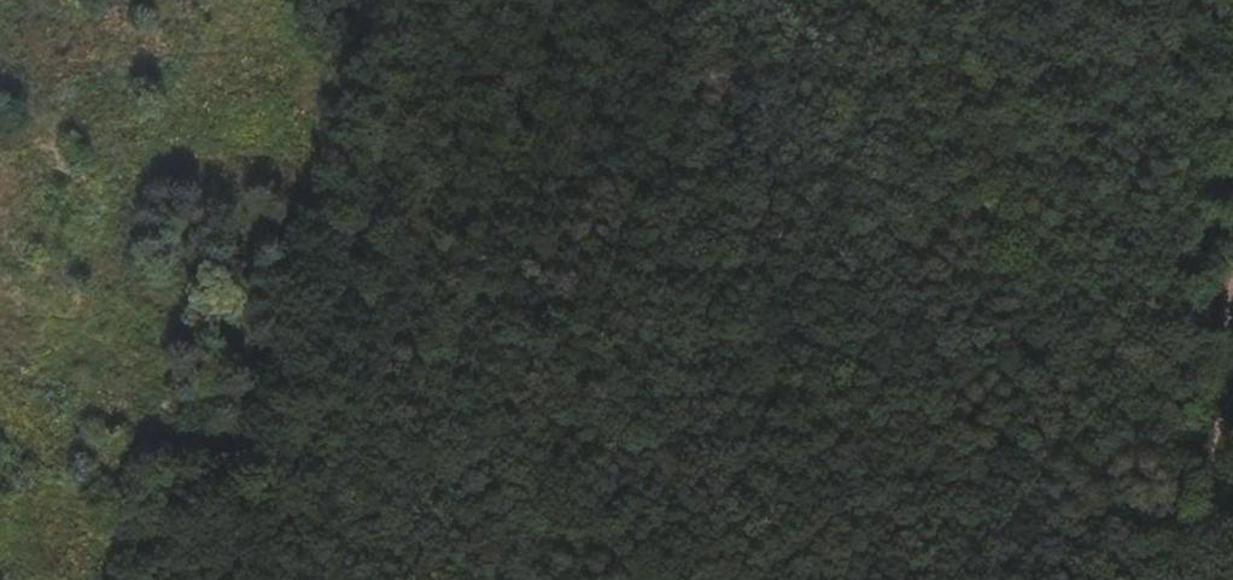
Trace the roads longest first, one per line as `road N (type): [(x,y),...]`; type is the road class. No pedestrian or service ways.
road 1 (track): [(1215,579),(1232,388)]

